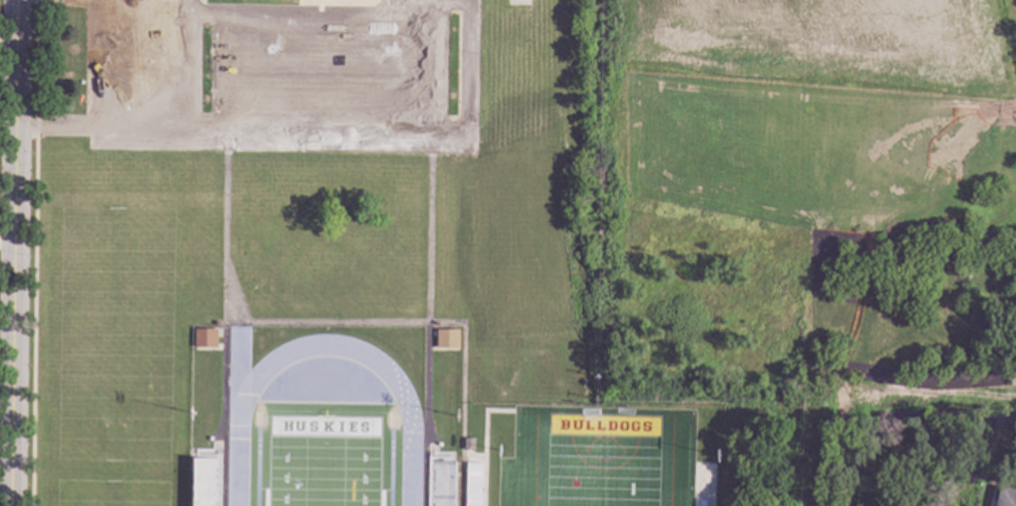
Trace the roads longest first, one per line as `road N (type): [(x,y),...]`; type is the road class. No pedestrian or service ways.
road 1 (residential): [(13,0),(11,505)]

